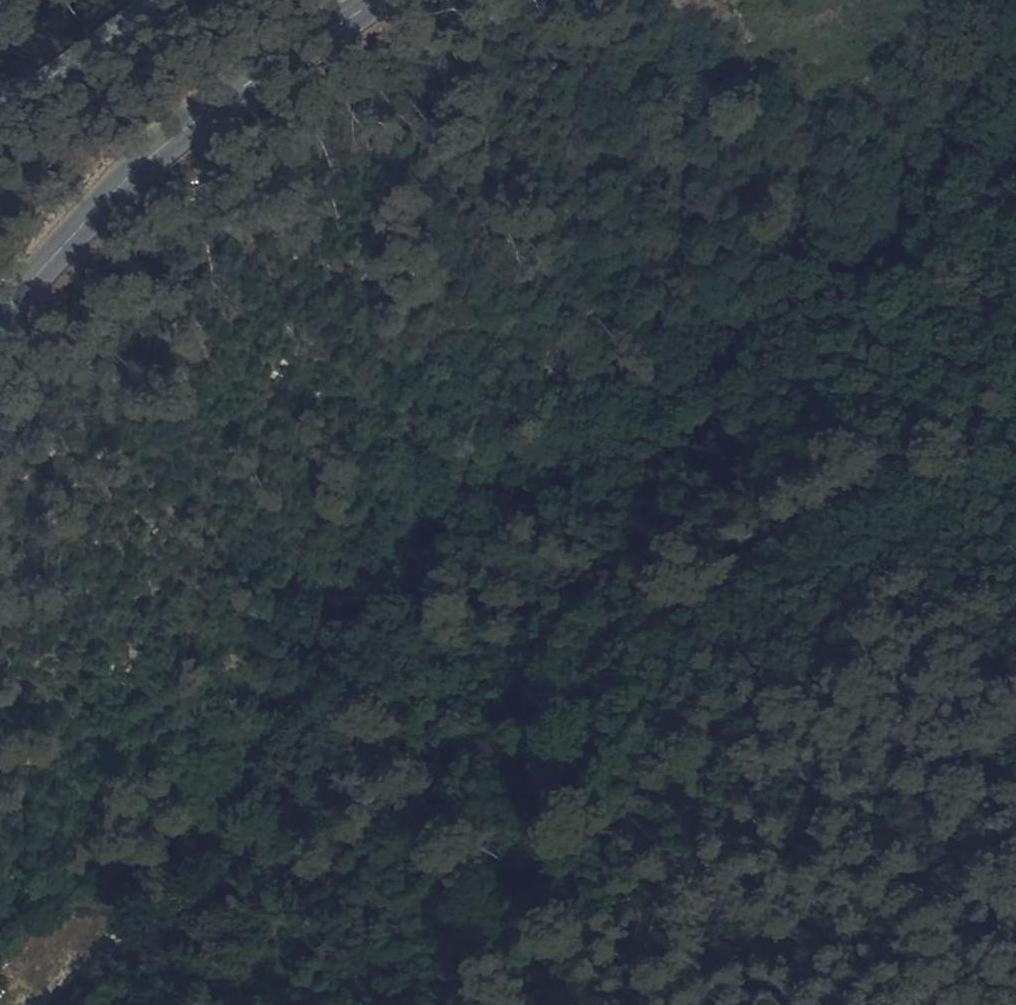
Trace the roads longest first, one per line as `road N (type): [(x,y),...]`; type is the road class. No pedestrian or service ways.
road 1 (secondary): [(0,310),(173,139),(372,0)]
road 2 (secondary): [(160,0),(0,109)]

